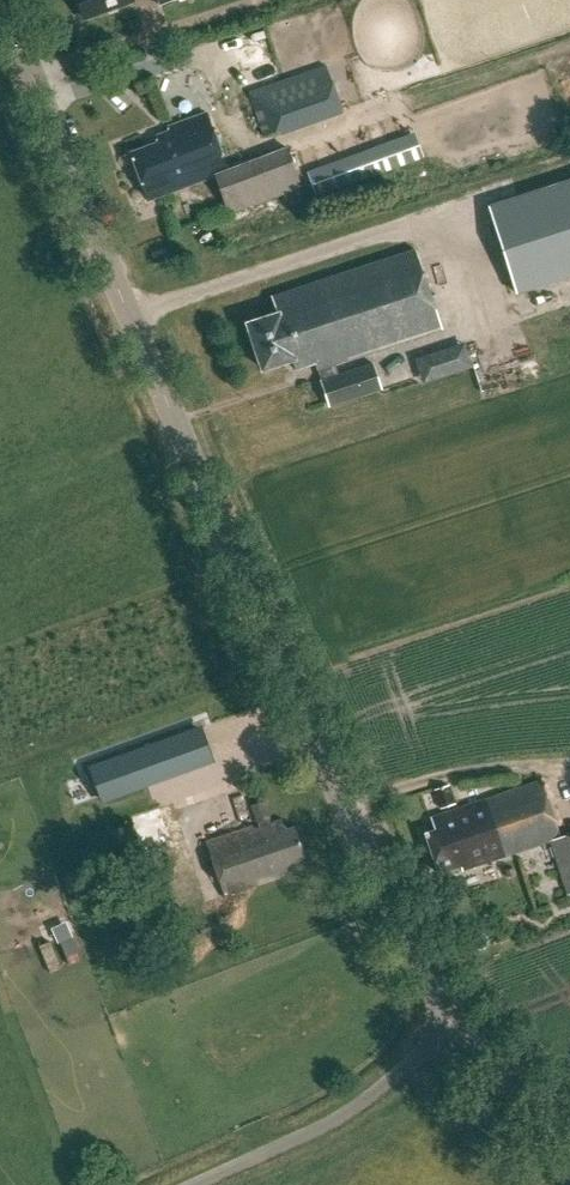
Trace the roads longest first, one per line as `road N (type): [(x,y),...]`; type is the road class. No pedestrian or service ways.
road 1 (tertiary): [(569,1143),(458,1022),(372,868),(180,434),(3,0)]

